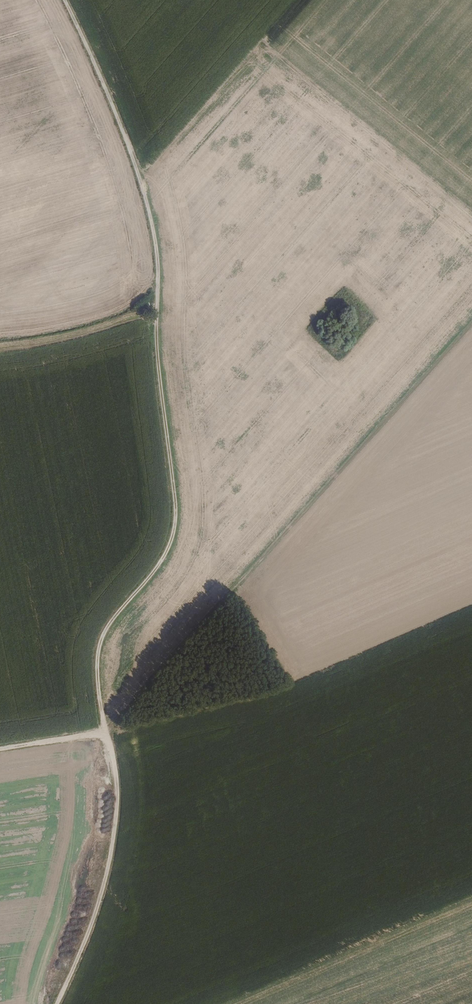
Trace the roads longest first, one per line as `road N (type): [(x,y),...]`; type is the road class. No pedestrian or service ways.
road 1 (track): [(107,736),(102,643),(171,549),(177,508),(158,364),(155,233),(121,129),(64,0)]
road 2 (track): [(471,325),(232,596)]
road 3 (track): [(60,1003),(103,894),(119,816),(107,736)]
road 4 (track): [(0,348),(76,334),(157,302)]

